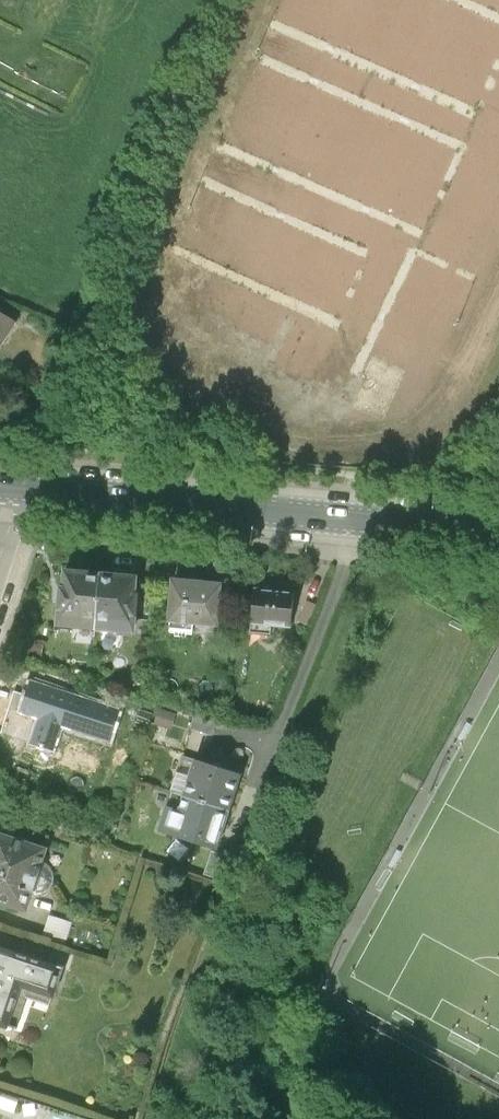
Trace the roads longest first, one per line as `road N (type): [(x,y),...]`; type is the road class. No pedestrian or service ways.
road 1 (primary): [(12,488),(498,534)]

